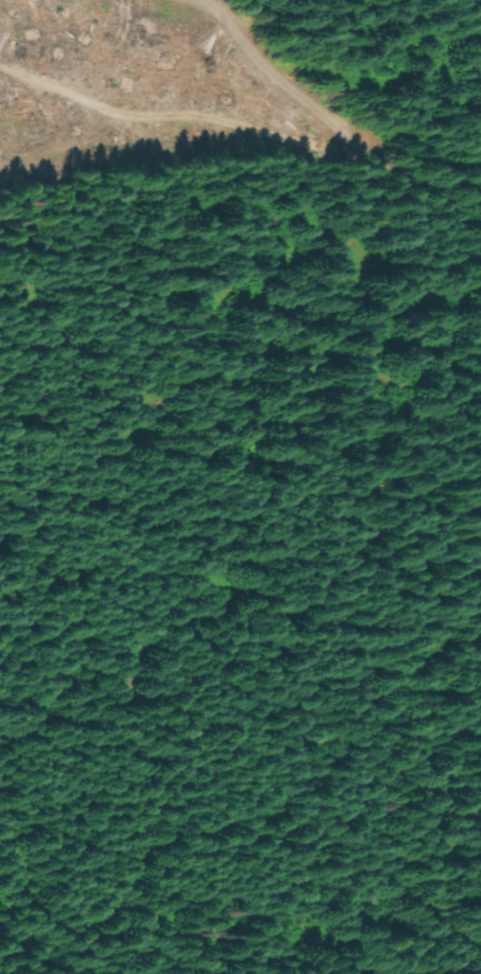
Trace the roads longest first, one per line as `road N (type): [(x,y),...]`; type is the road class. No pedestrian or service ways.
road 1 (track): [(480,227),(319,106),(205,0)]

